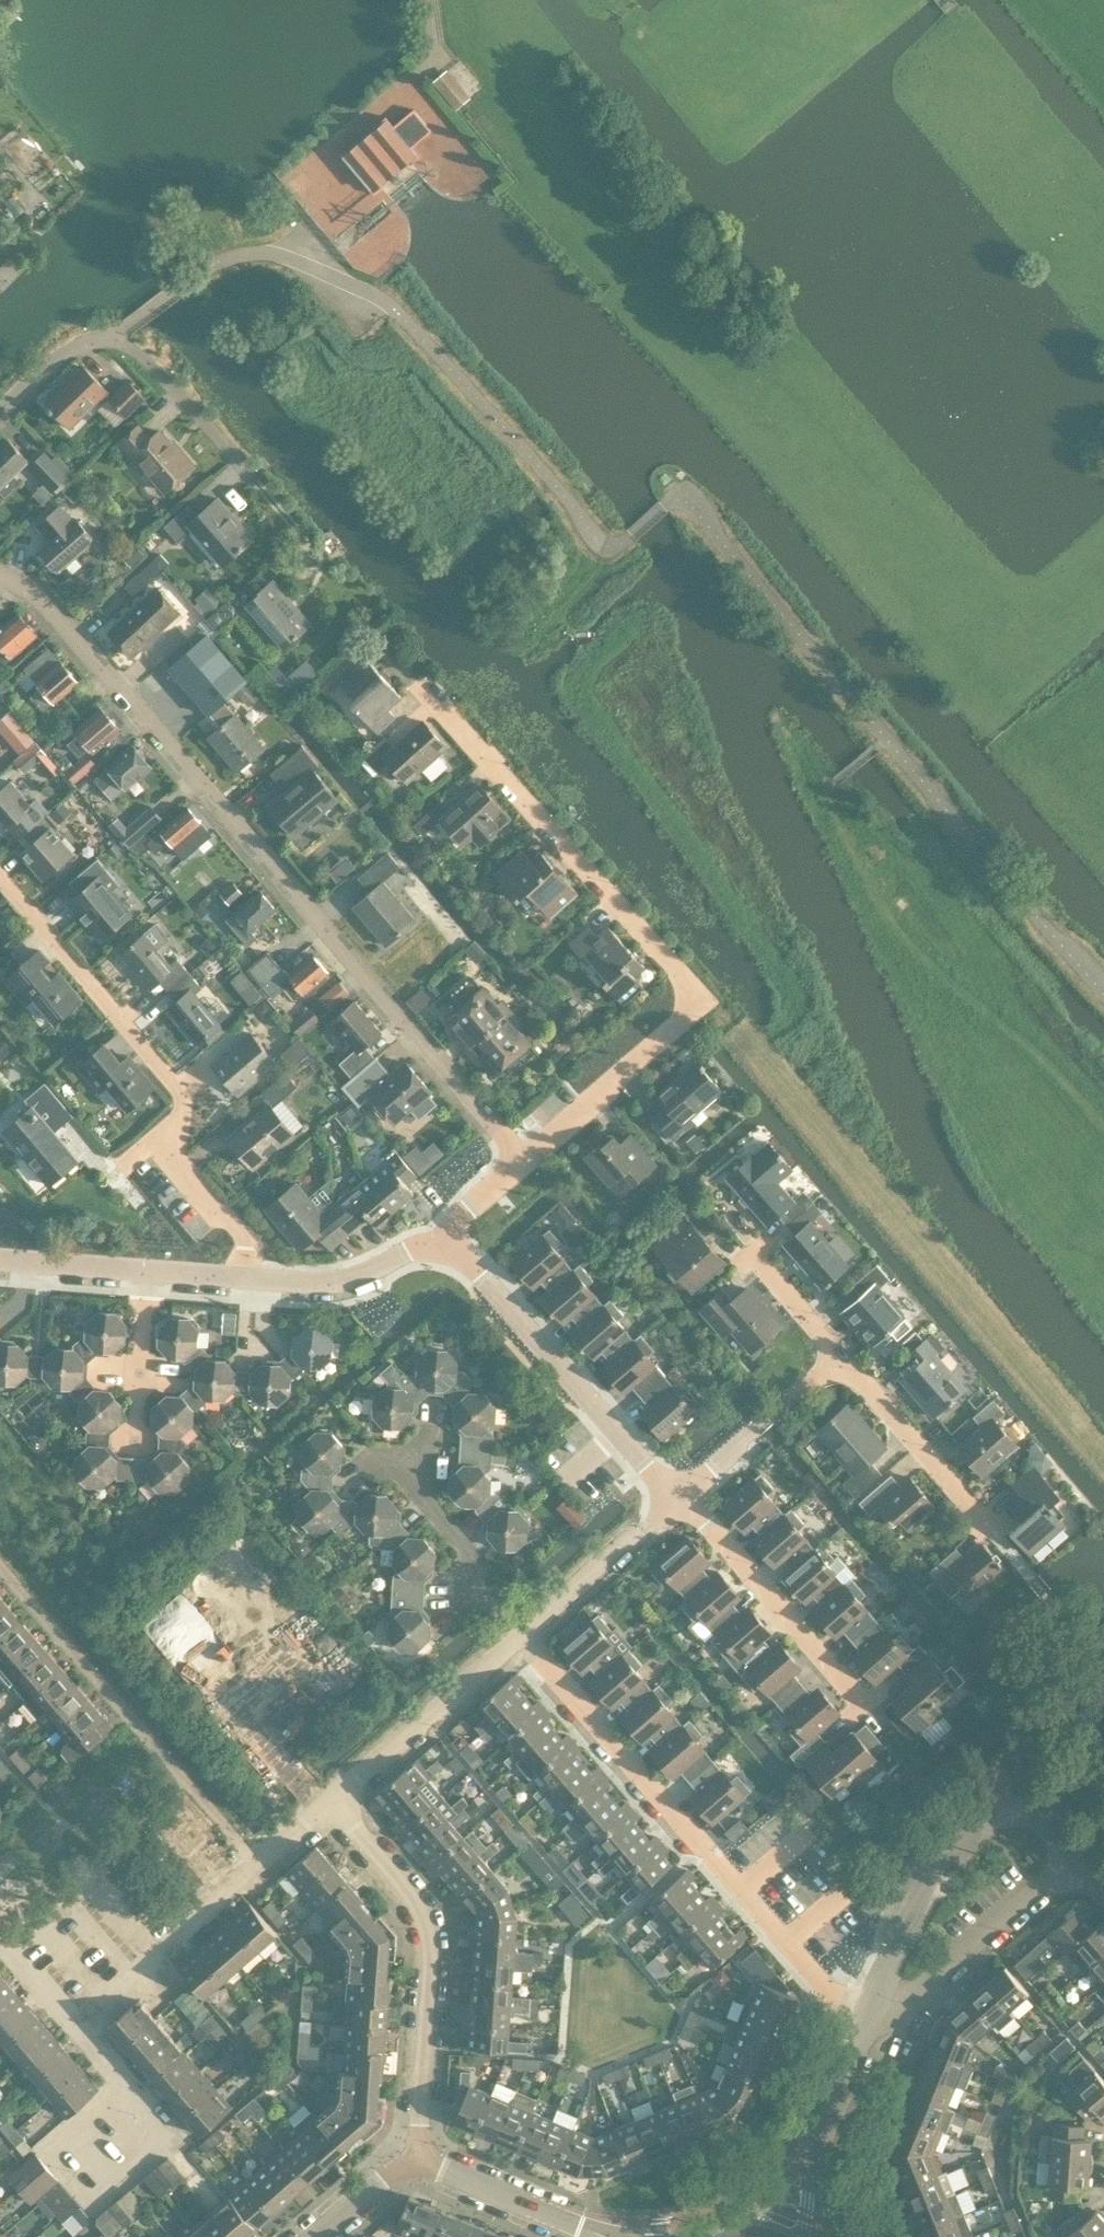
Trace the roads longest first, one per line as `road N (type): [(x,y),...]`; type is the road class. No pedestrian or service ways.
road 1 (unclassified): [(522,1159),(35,593),(0,574)]
road 2 (residential): [(522,1159),(673,1027),(685,991),(417,678)]
road 3 (residential): [(861,2021),(517,1634)]
road 4 (residential): [(250,1278),(252,1251),(167,1148),(182,1096),(0,879)]
road 5 (residential): [(418,2158),(429,1930),(334,1799)]
road 6 (residential): [(675,1495),(469,1267),(438,1249),(409,1252)]
road 7 (residential): [(1079,1858),(1035,1812),(1009,1797),(994,1800),(897,1940),(861,2021)]
road 8 (unclassified): [(255,481),(113,333),(71,346),(0,410)]
road 9 (residential): [(334,1799),(81,2030)]
road 10 (residential): [(863,1702),(675,1495)]
road 11 (residential): [(861,2021),(917,1994),(1079,1858)]
road 12 (residential): [(255,2236),(81,2030)]
road 13 (residential): [(334,1799),(517,1634)]
road 14 (residential): [(991,1528),(838,1355)]
road 15 (residential): [(517,1634),(471,1582),(472,1557),(389,1458)]
road 16 (residential): [(675,1495),(838,1355)]
road 17 (residential): [(517,1634),(675,1495)]
road 18 (residential): [(418,2158),(601,2234)]
road 19 (residential): [(146,1271),(133,1451)]
road 20 (residential): [(250,1278),(314,1282),(409,1252)]
road 21 (residential): [(409,1252),(522,1159)]
road 22 (residential): [(0,1262),(146,1271)]
road 23 (residential): [(838,1355),(752,1255)]
road 24 (residential): [(312,2236),(418,2158)]
road 25 (residential): [(81,2030),(1,1936)]

